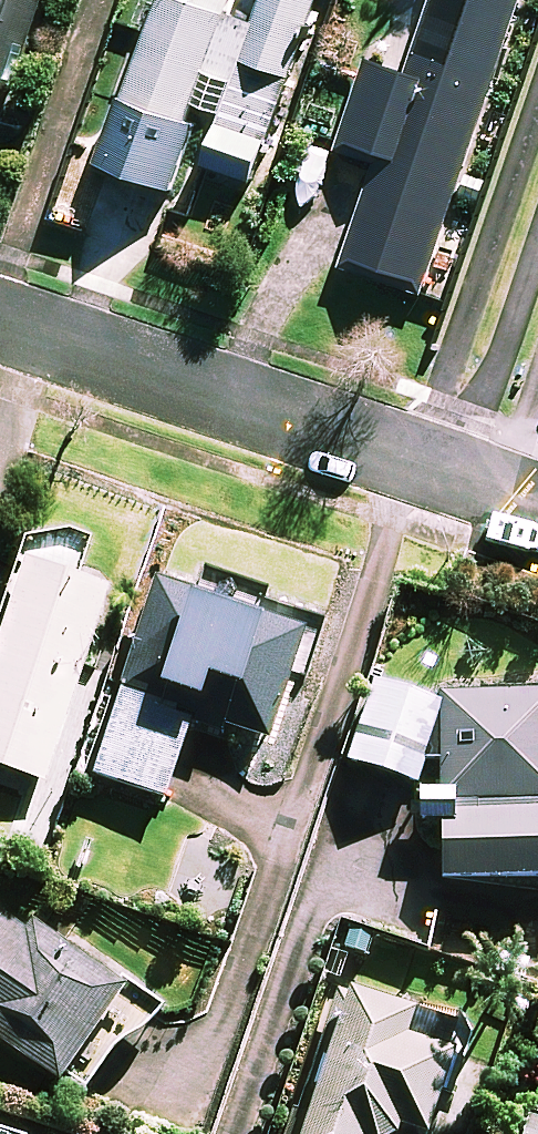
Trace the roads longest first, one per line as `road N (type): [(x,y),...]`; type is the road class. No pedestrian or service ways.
road 1 (residential): [(457,481),(0,322)]
road 2 (residential): [(237,1133),(338,848)]
road 3 (residential): [(457,481),(537,243)]

